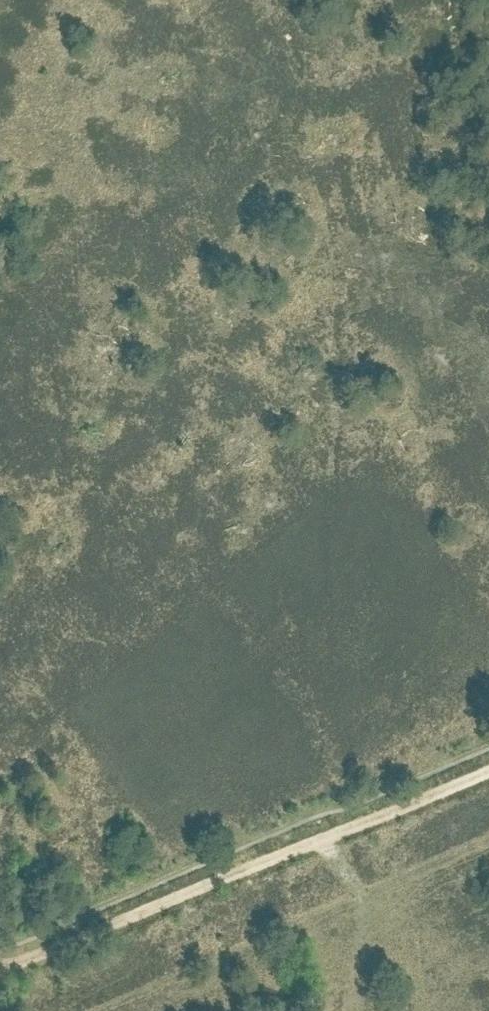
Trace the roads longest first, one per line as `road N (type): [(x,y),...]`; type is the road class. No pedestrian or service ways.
road 1 (track): [(0,970),(488,771)]

